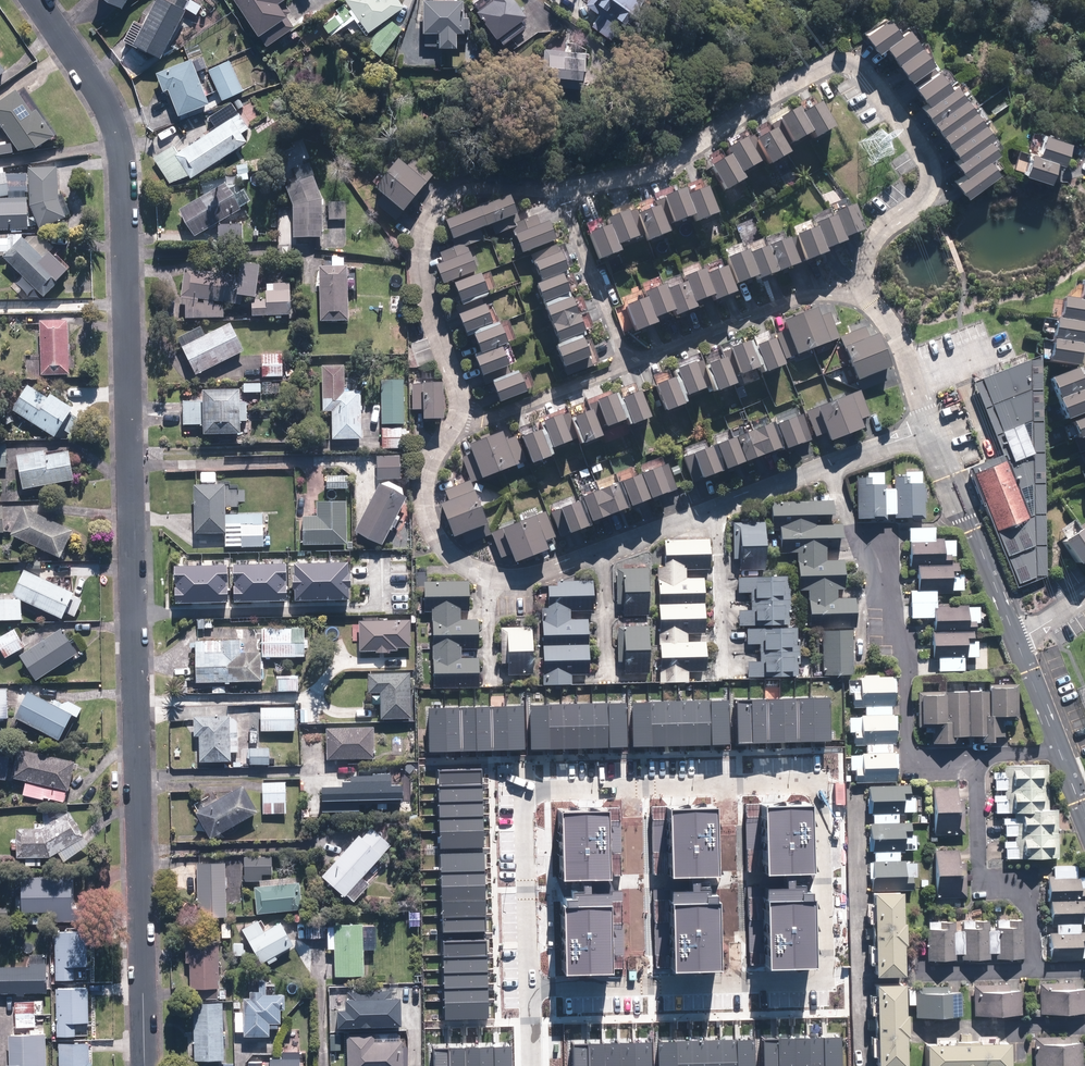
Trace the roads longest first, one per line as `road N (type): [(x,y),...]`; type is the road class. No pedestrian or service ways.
road 1 (residential): [(39,0),(102,89),(126,175),(145,1065)]
road 2 (residential): [(529,988),(526,802),(528,793),(540,789),(813,789),(820,797),(825,969)]
road 3 (residential): [(555,185),(646,169),(830,59),(847,58),(860,64),(929,164),(926,191),(869,250),(865,293)]
road 4 (residential): [(975,756),(913,760),(909,753),(905,656),(826,465)]
road 5 (residential): [(461,410),(426,301),(421,227),(437,198),(460,188),(555,185)]
road 6 (residential): [(975,756),(980,883),(1028,890),(1034,969)]
road 7 (residential): [(865,293),(807,296),(625,366)]
road 8 (residential): [(1017,642),(933,425)]
road 9 (residential): [(493,576),(448,554),(425,510),(434,455),(461,410)]
road 10 (residential): [(625,366),(555,185)]
road 11 (residential): [(625,366),(494,415),(461,410)]
road 12 (residential): [(719,506),(724,678)]
road 13 (residential): [(865,293),(890,321),(933,425)]
road 14 (residential): [(719,506),(601,550)]
road 15 (residential): [(607,675),(601,550)]

